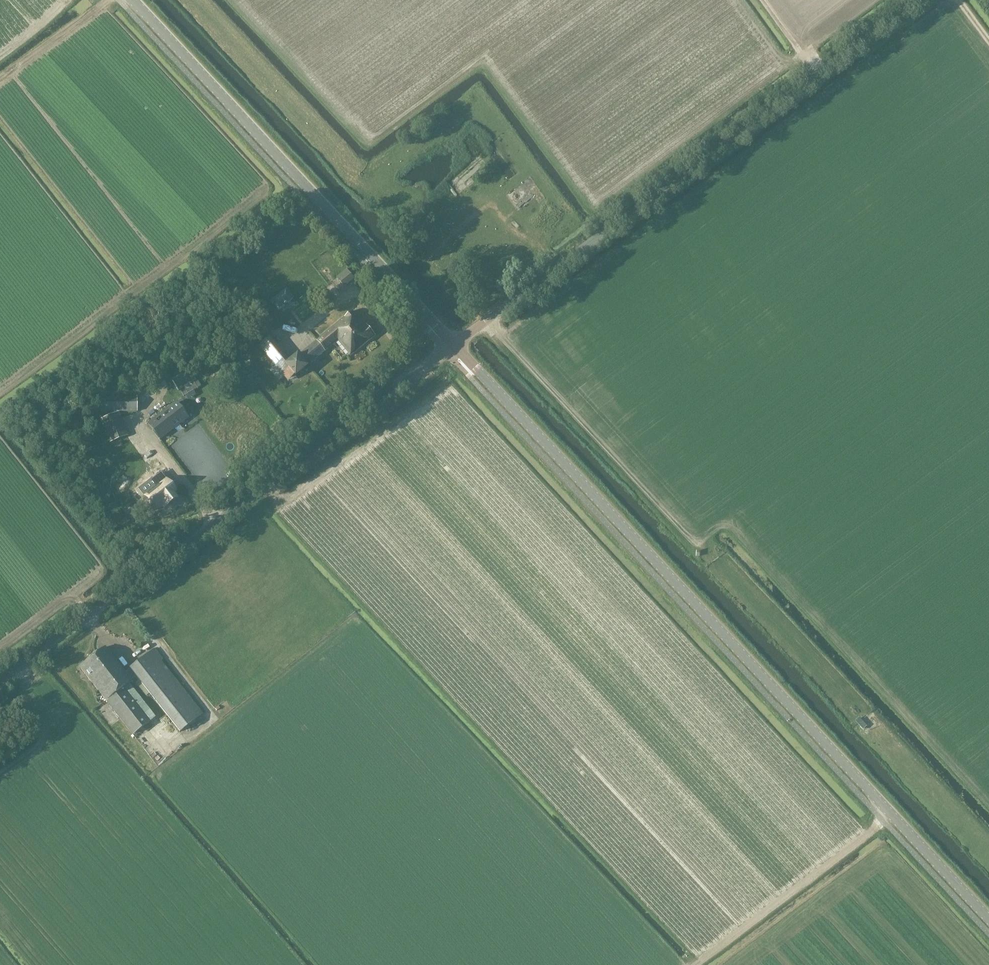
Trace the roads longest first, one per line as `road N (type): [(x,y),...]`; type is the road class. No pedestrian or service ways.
road 1 (tertiary): [(988,920),(453,345)]
road 2 (unclassified): [(453,345),(921,0)]
road 3 (unclassified): [(0,681),(453,345)]
road 4 (tertiary): [(453,345),(131,0)]

